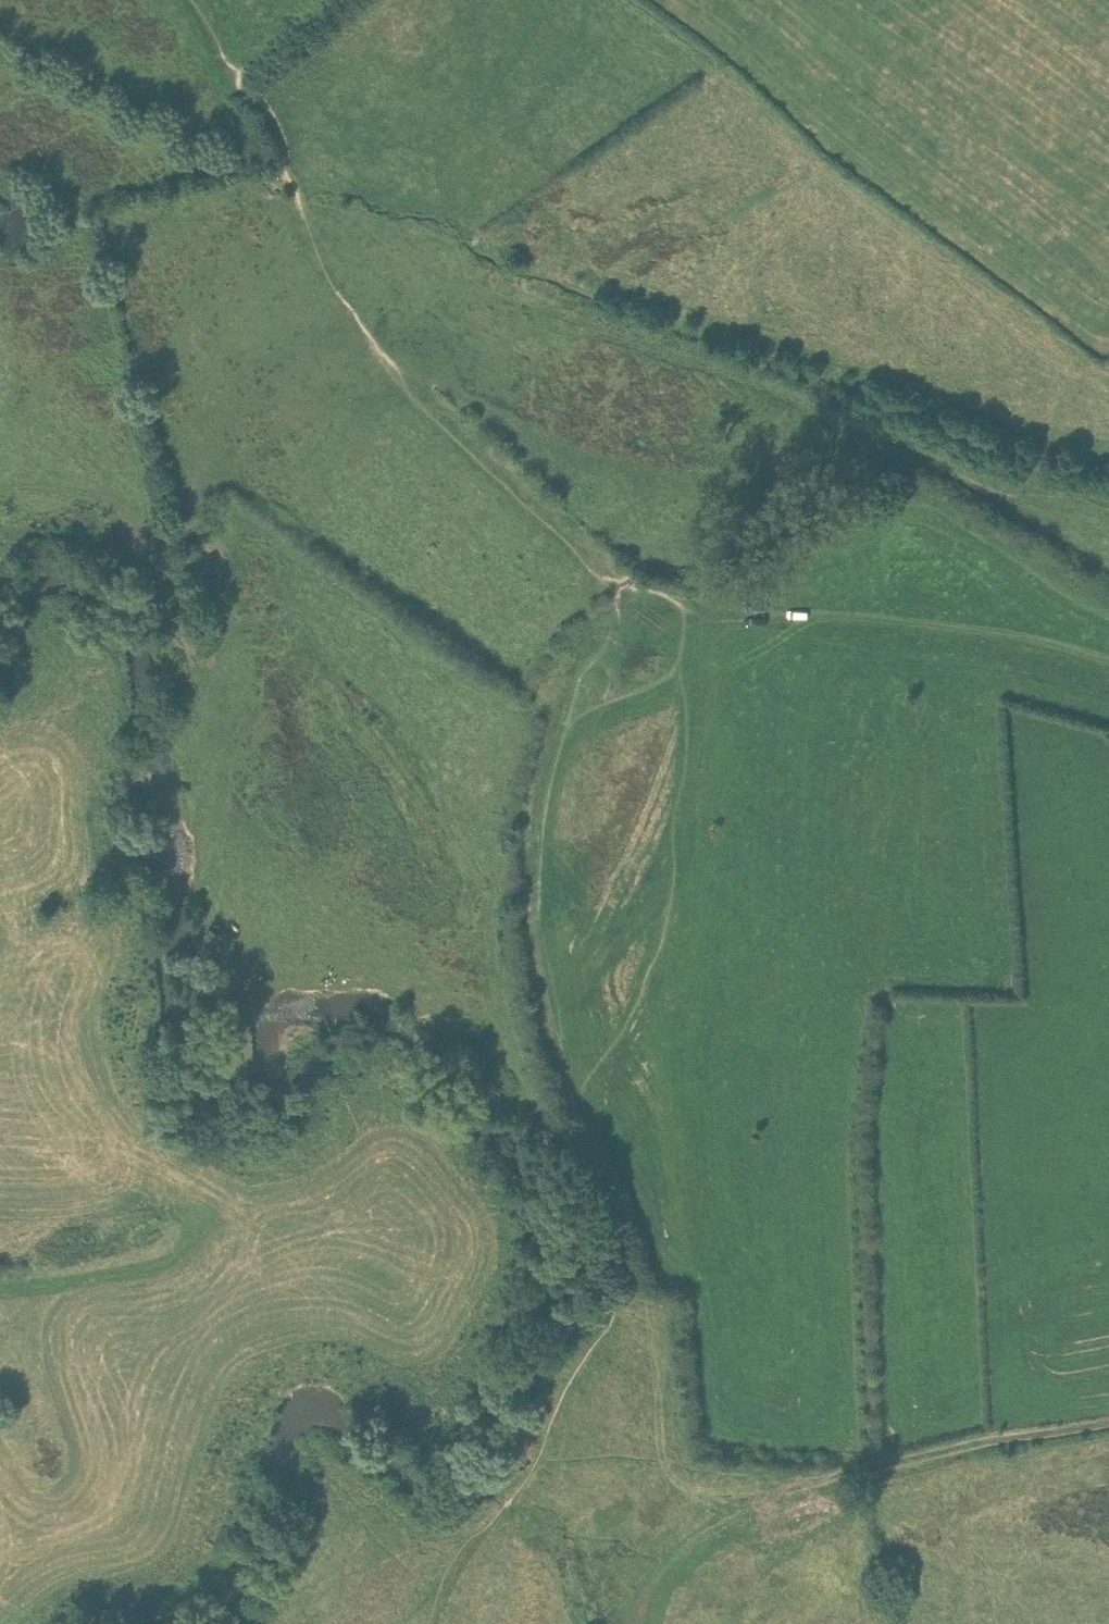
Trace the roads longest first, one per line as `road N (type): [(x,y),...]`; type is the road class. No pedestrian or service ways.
road 1 (track): [(1108,1424),(824,1474),(710,1466),(679,1453),(579,1499),(499,1568)]

